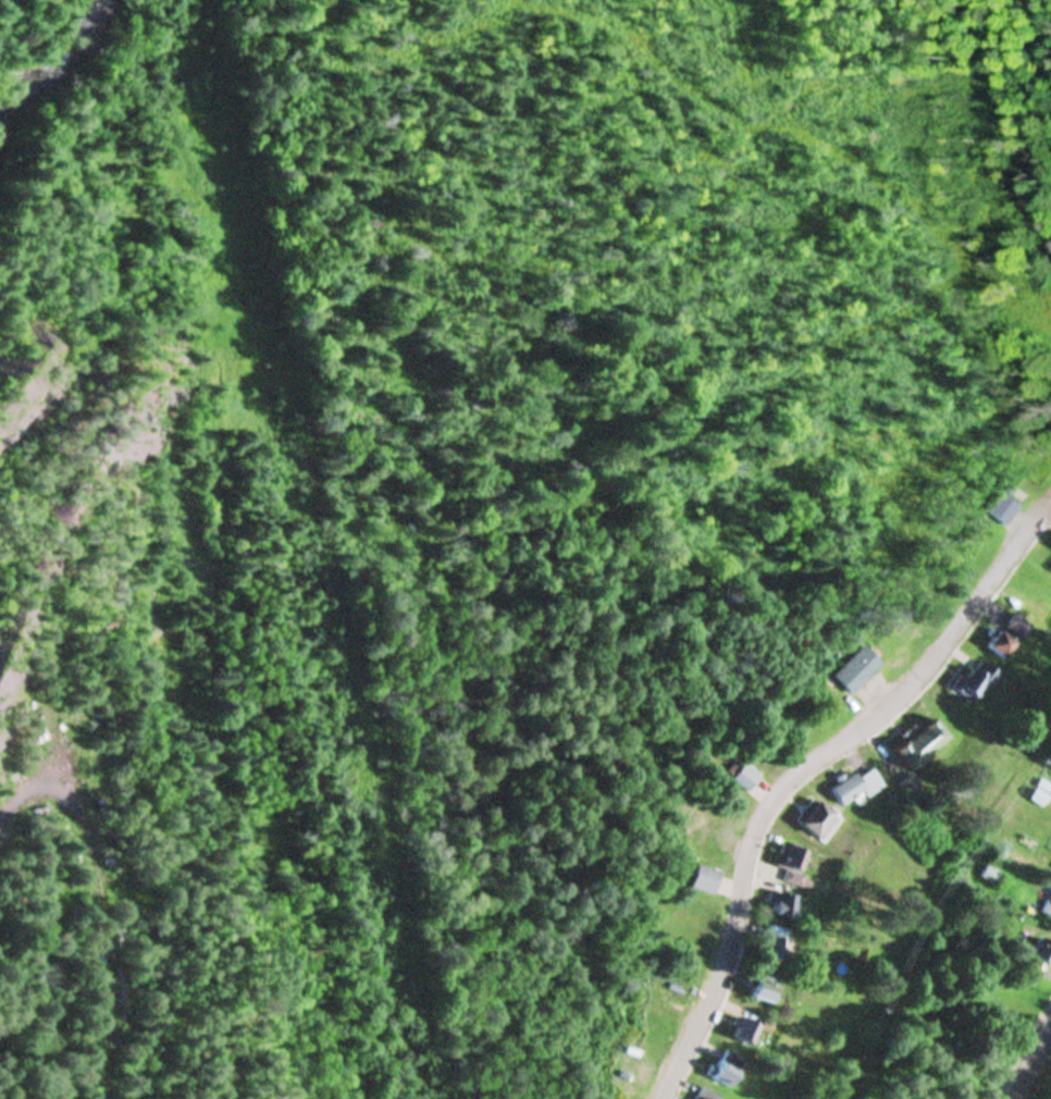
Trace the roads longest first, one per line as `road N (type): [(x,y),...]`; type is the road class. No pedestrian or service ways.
road 1 (residential): [(661,1098),(718,980),(761,808),(806,761),(908,692),(1050,498)]

